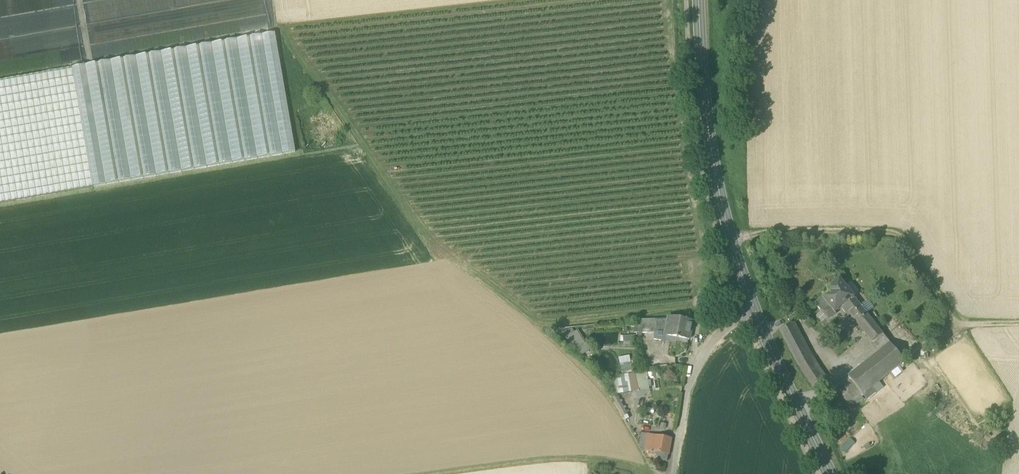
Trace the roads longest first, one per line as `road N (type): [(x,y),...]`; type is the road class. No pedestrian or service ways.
road 1 (track): [(1018,325),(952,324),(898,236),(729,232)]
road 2 (secondary): [(756,312),(715,173),(699,0)]
road 3 (track): [(640,473),(577,459),(440,473)]
road 4 (unclassified): [(673,473),(701,359),(719,335),(756,312)]
road 5 (secondary): [(830,473),(756,312)]

